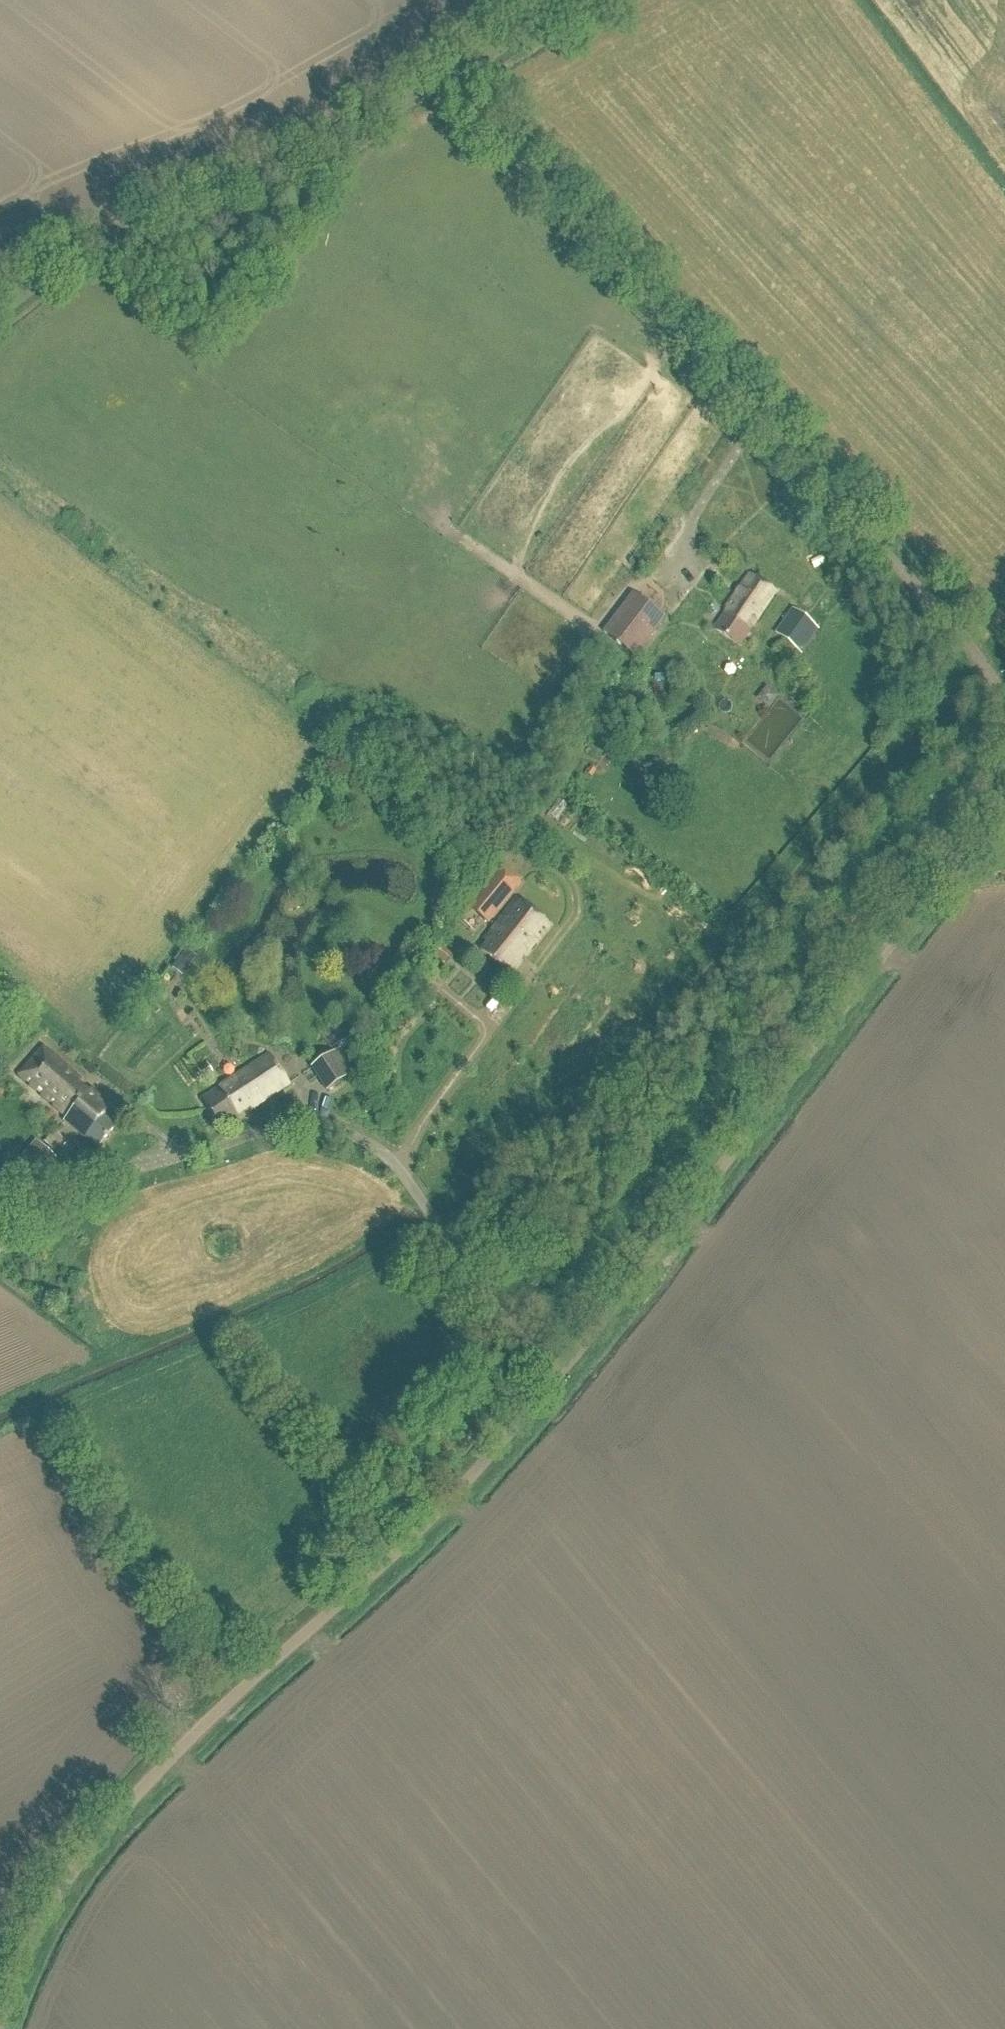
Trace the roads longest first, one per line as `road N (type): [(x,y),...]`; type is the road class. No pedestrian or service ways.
road 1 (unclassified): [(0,2020),(42,1918),(139,1794),(431,1519),(555,1379)]
road 2 (unclassified): [(1004,707),(988,672),(914,584),(448,78)]
road 3 (unclassified): [(555,1379),(1004,788)]
road 4 (unclassified): [(0,314),(57,269),(243,189),(448,78)]
road 5 (unclassified): [(555,1379),(406,1179),(371,1146),(336,1130),(294,1125),(200,1154)]
road 6 (unclassified): [(448,78),(582,0)]

